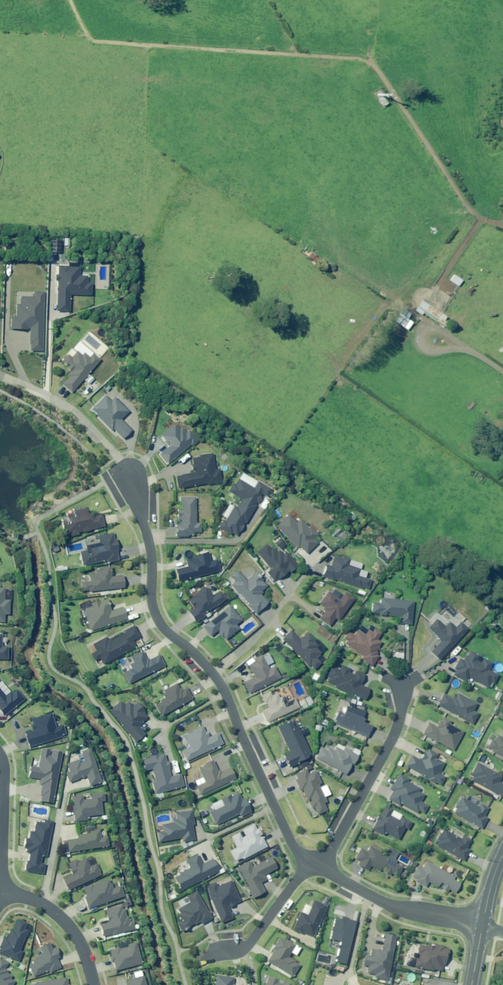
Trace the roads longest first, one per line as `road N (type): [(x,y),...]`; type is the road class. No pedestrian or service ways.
road 1 (residential): [(212,673),(160,624),(151,545),(124,473)]
road 2 (residential): [(310,861),(289,838),(212,673)]
road 3 (residential): [(404,683),(396,731),(322,869)]
road 4 (residential): [(482,927),(389,905),(322,869)]
road 5 (residential): [(0,374),(83,418),(124,473)]
road 6 (residential): [(198,962),(251,940),(310,861)]
road 7 (residential): [(312,564),(271,619),(212,673)]
road 8 (residential): [(0,894),(42,904),(64,919),(95,984)]

